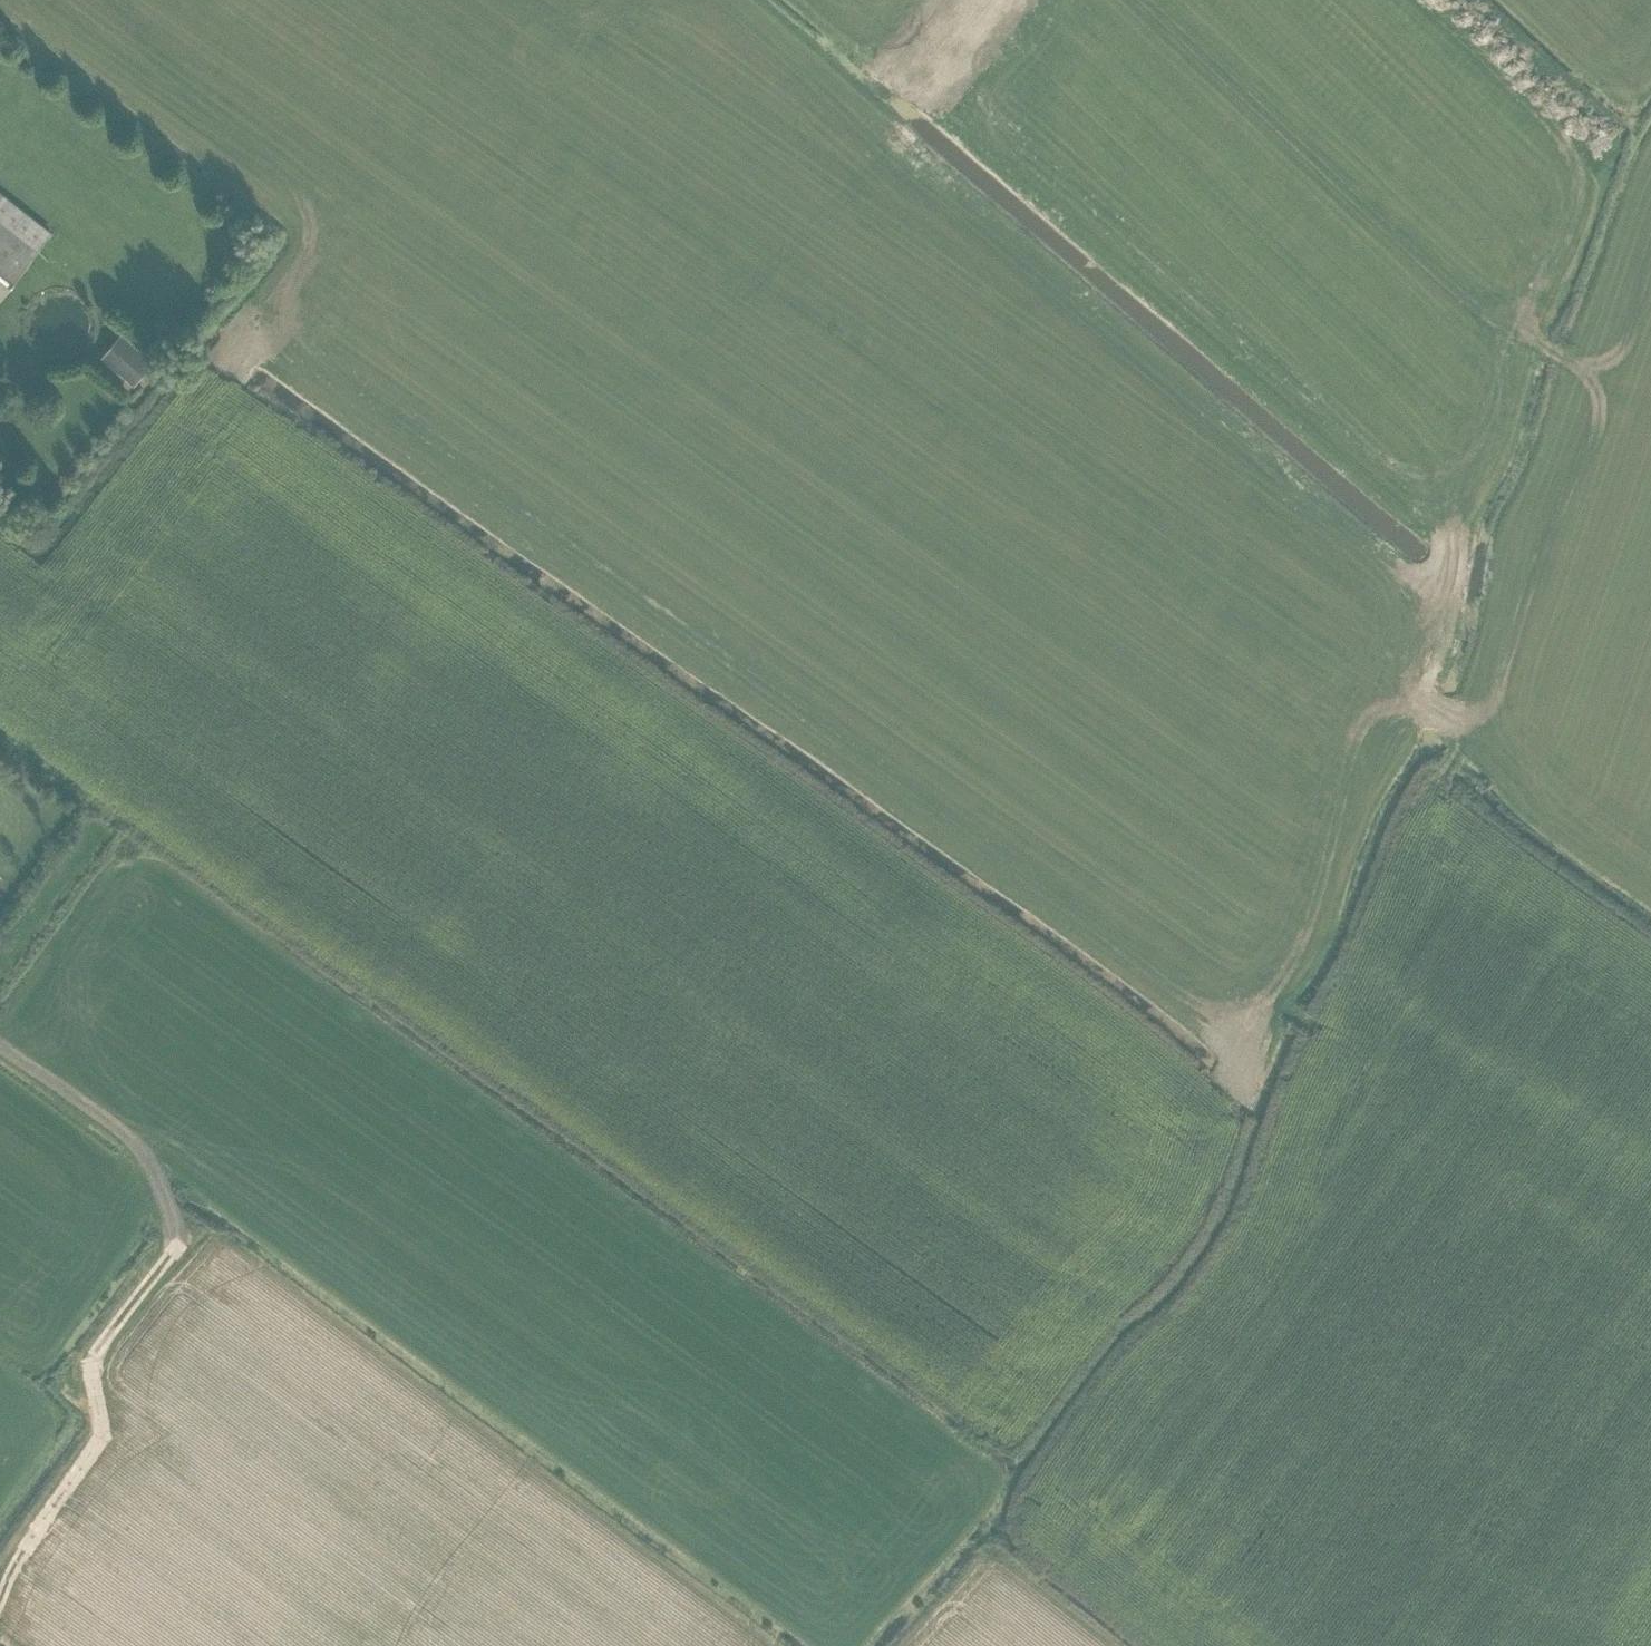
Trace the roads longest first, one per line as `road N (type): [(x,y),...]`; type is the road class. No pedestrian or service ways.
road 1 (track): [(0,1602),(12,1566),(100,1440),(88,1364),(175,1254),(151,1159),(0,1049)]

